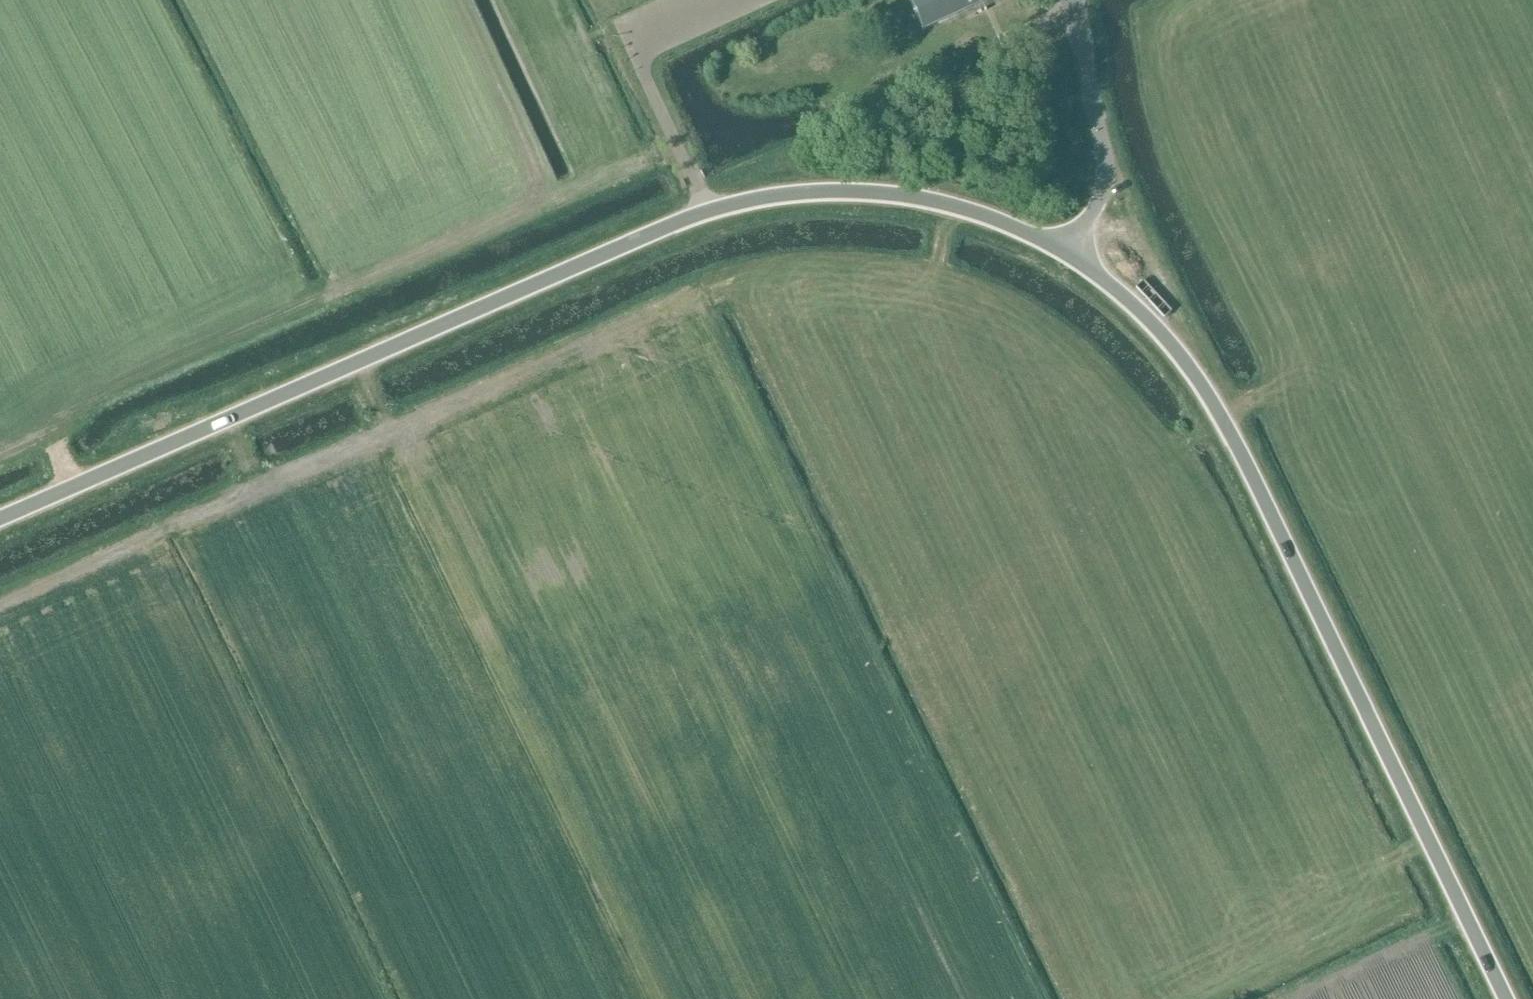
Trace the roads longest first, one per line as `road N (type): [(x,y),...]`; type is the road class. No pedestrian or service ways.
road 1 (tertiary): [(0,517),(732,205),(838,196),(951,214),(1063,257)]
road 2 (tertiary): [(1497,998),(1191,377),(1063,257)]

